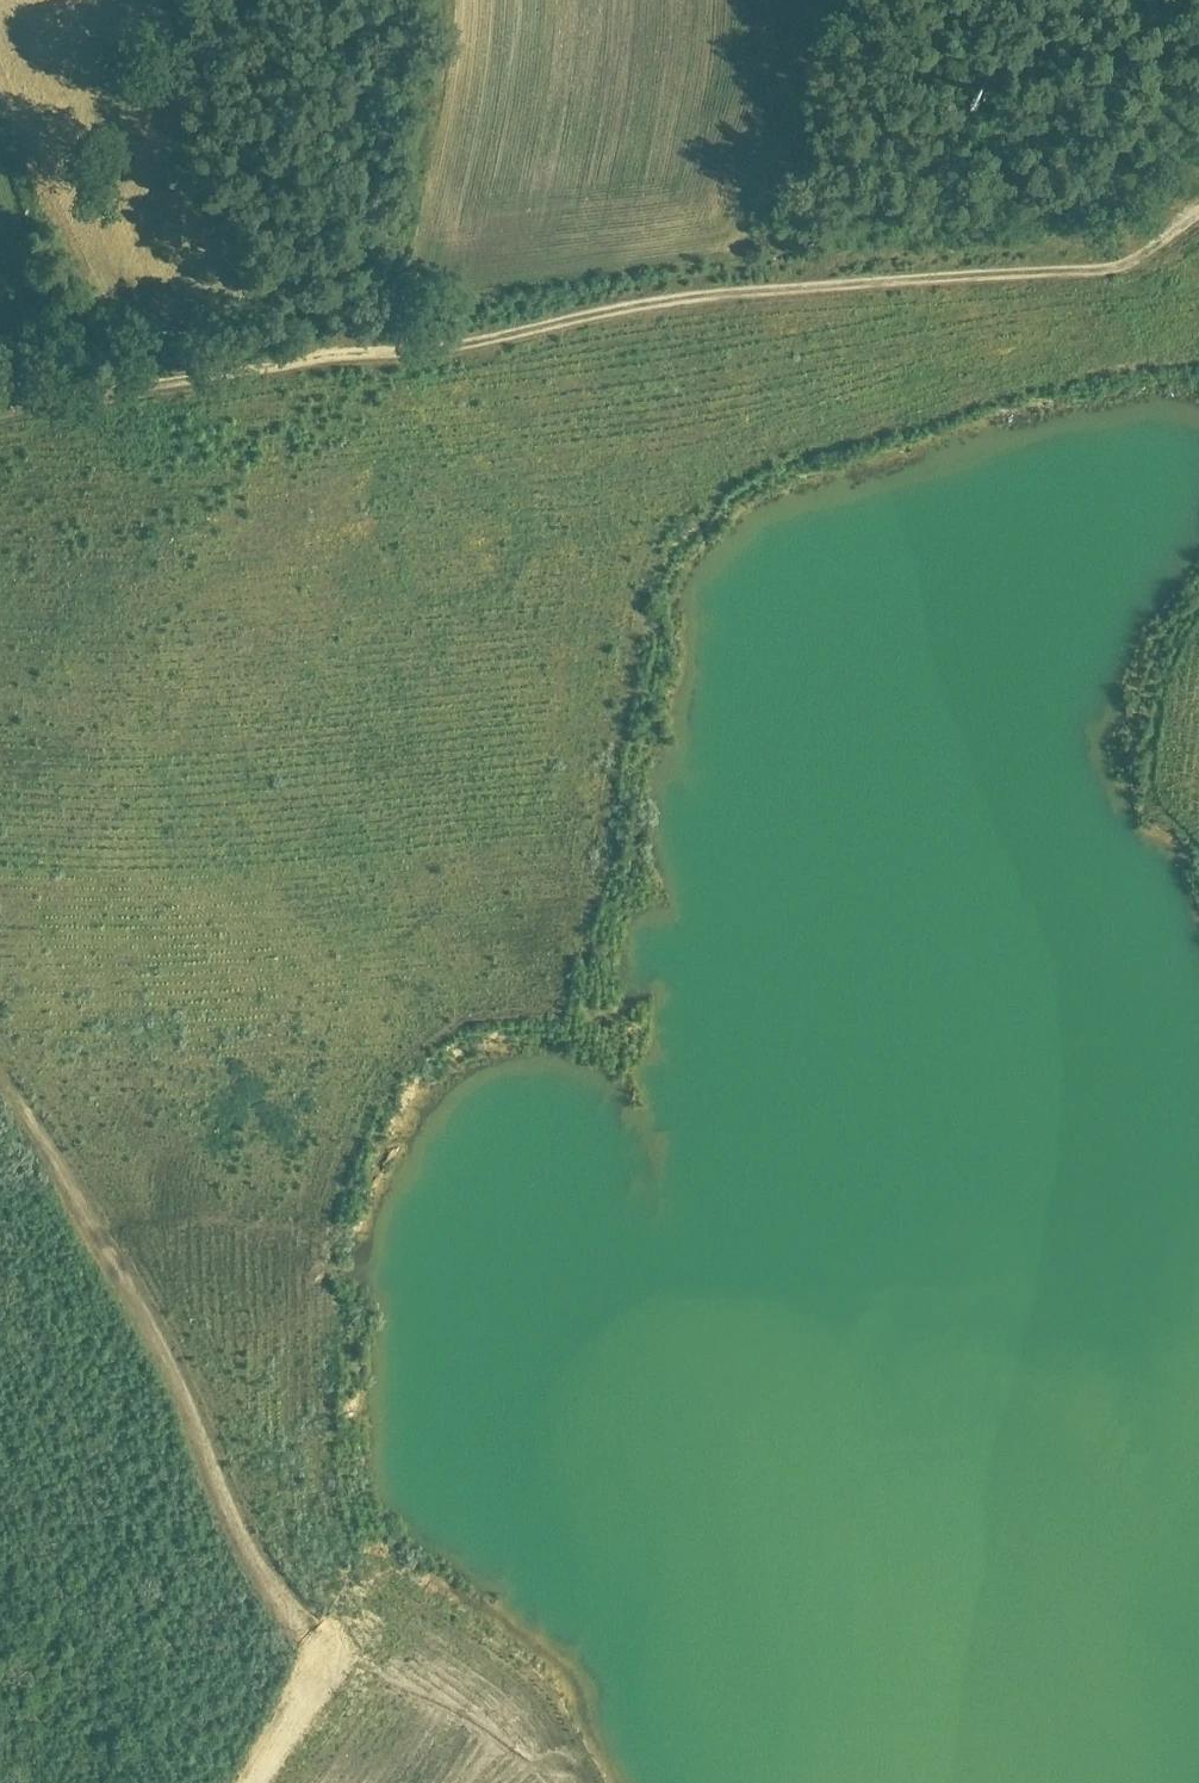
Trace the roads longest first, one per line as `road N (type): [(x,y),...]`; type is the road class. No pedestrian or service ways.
road 1 (track): [(0,412),(426,336),(484,339),(706,304),(1127,275),(1198,223)]

